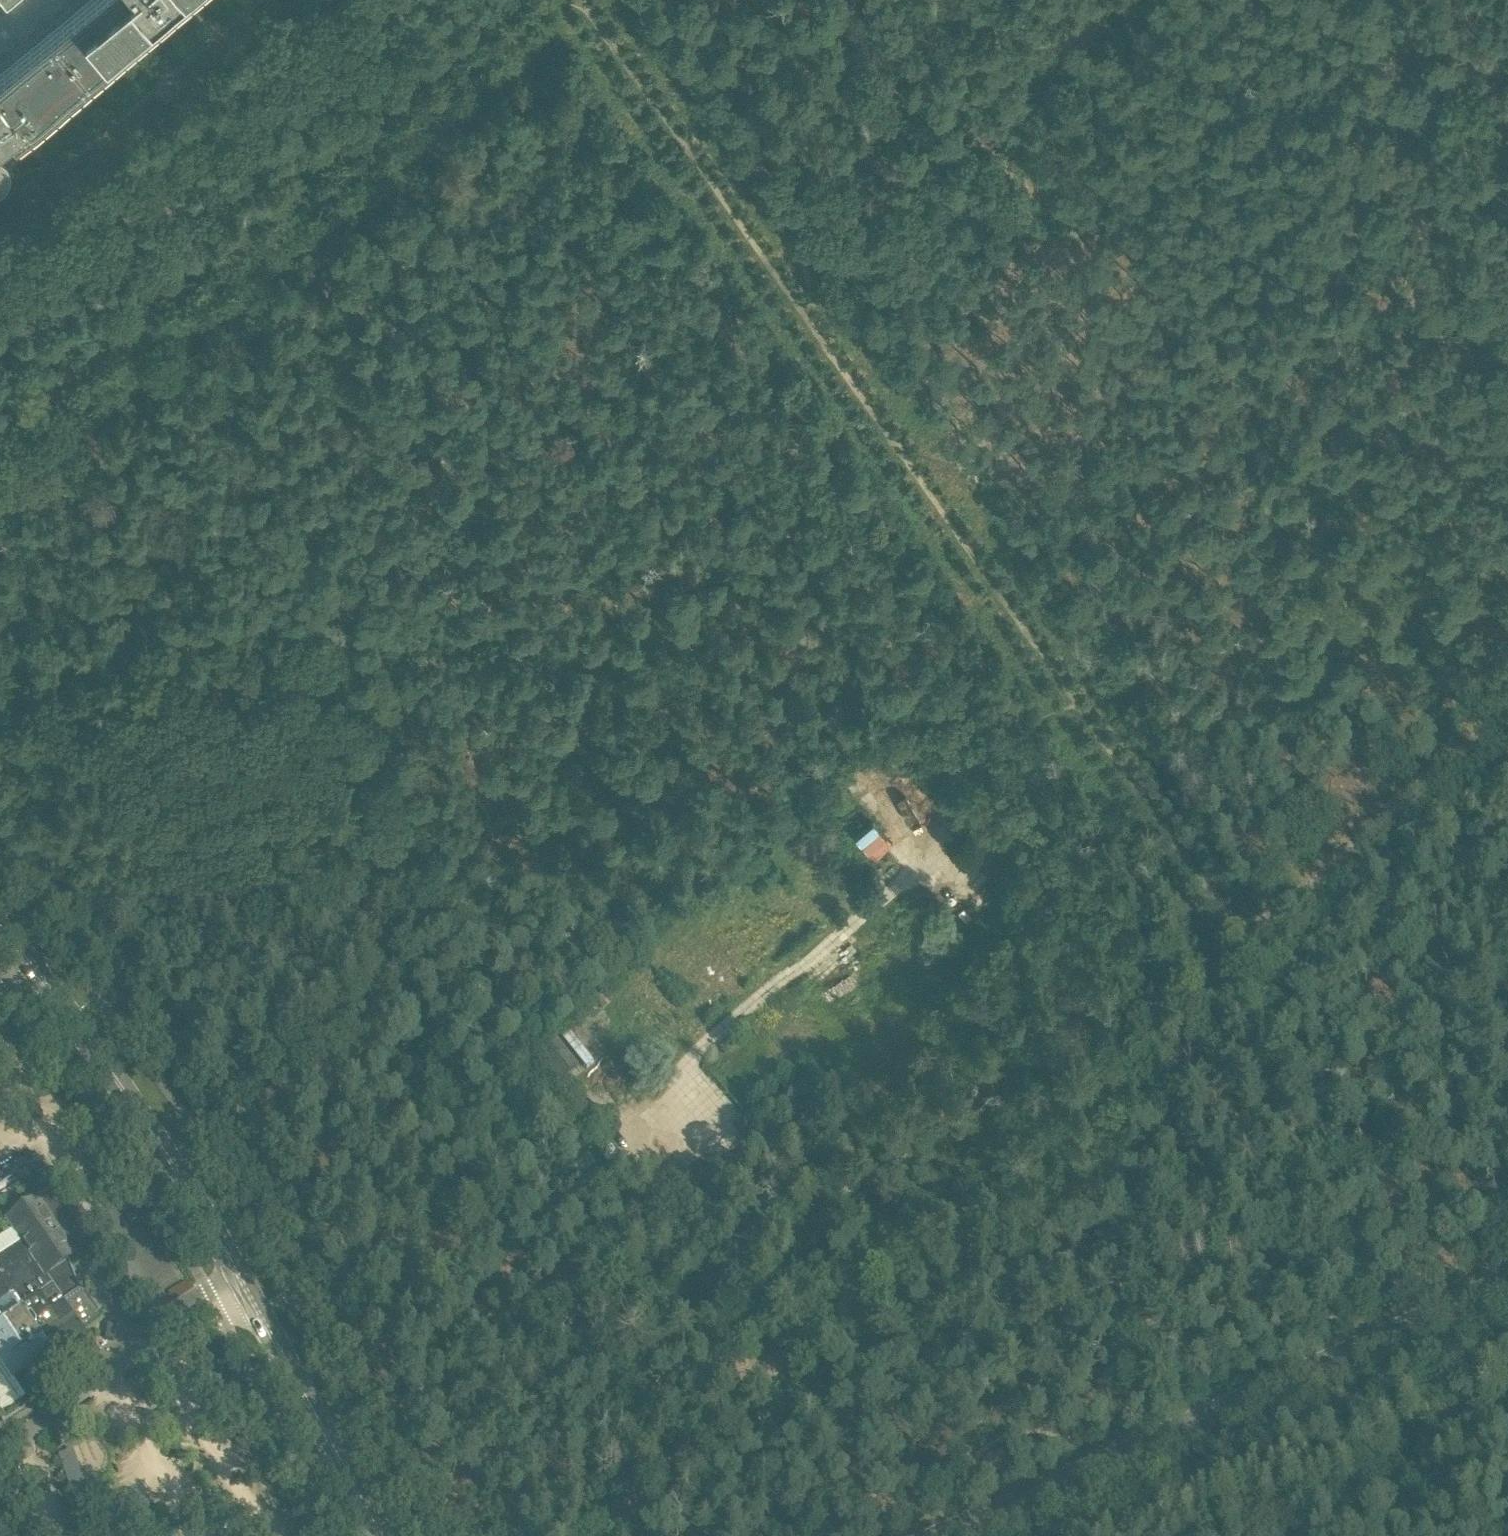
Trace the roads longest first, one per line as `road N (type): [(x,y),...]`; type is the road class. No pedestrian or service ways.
road 1 (track): [(555,0),(1233,925)]
road 2 (track): [(752,1361),(1507,676)]
road 3 (tertiary): [(0,926),(192,1196),(386,1535)]
road 4 (track): [(0,456),(516,0)]
road 5 (primary): [(1507,1275),(931,1535)]

